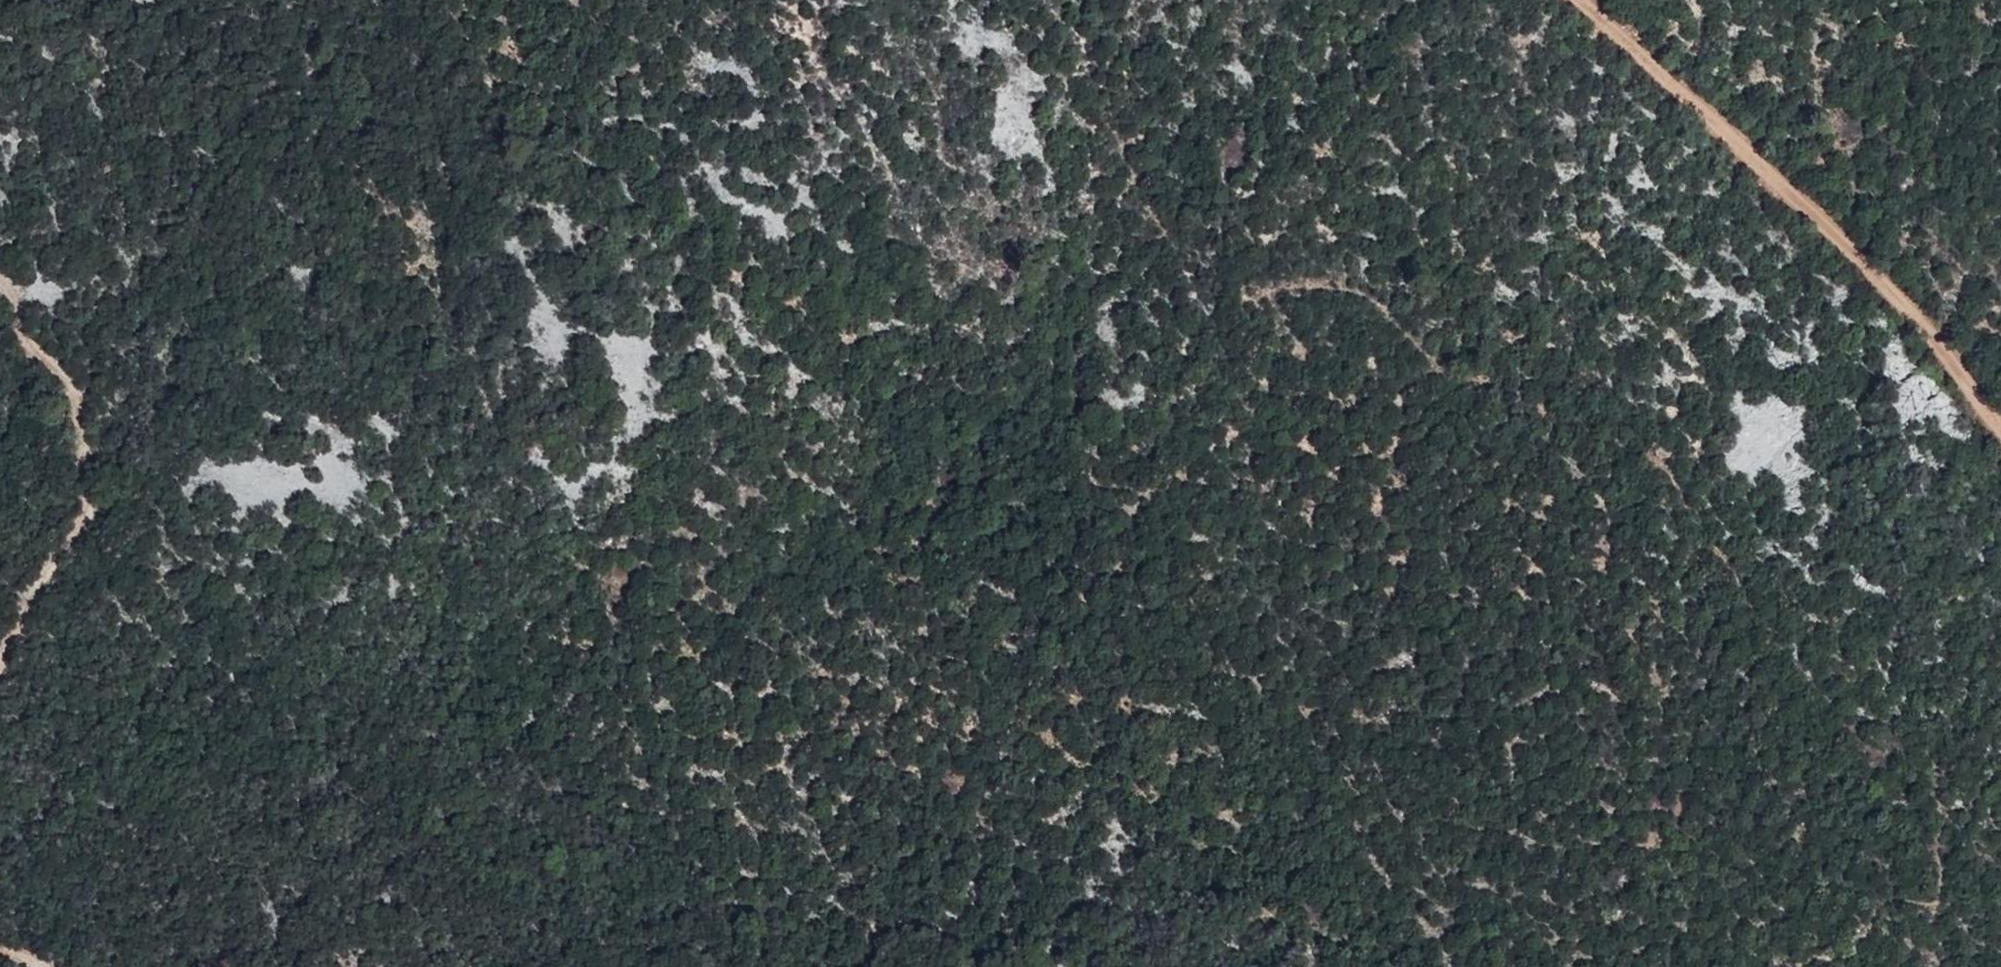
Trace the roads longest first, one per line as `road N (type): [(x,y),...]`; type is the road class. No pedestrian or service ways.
road 1 (track): [(1559,0),(1681,93),(1845,249),(1929,333),(2000,426)]
road 2 (track): [(0,653),(34,589),(89,517),(74,385),(30,343),(0,277)]

